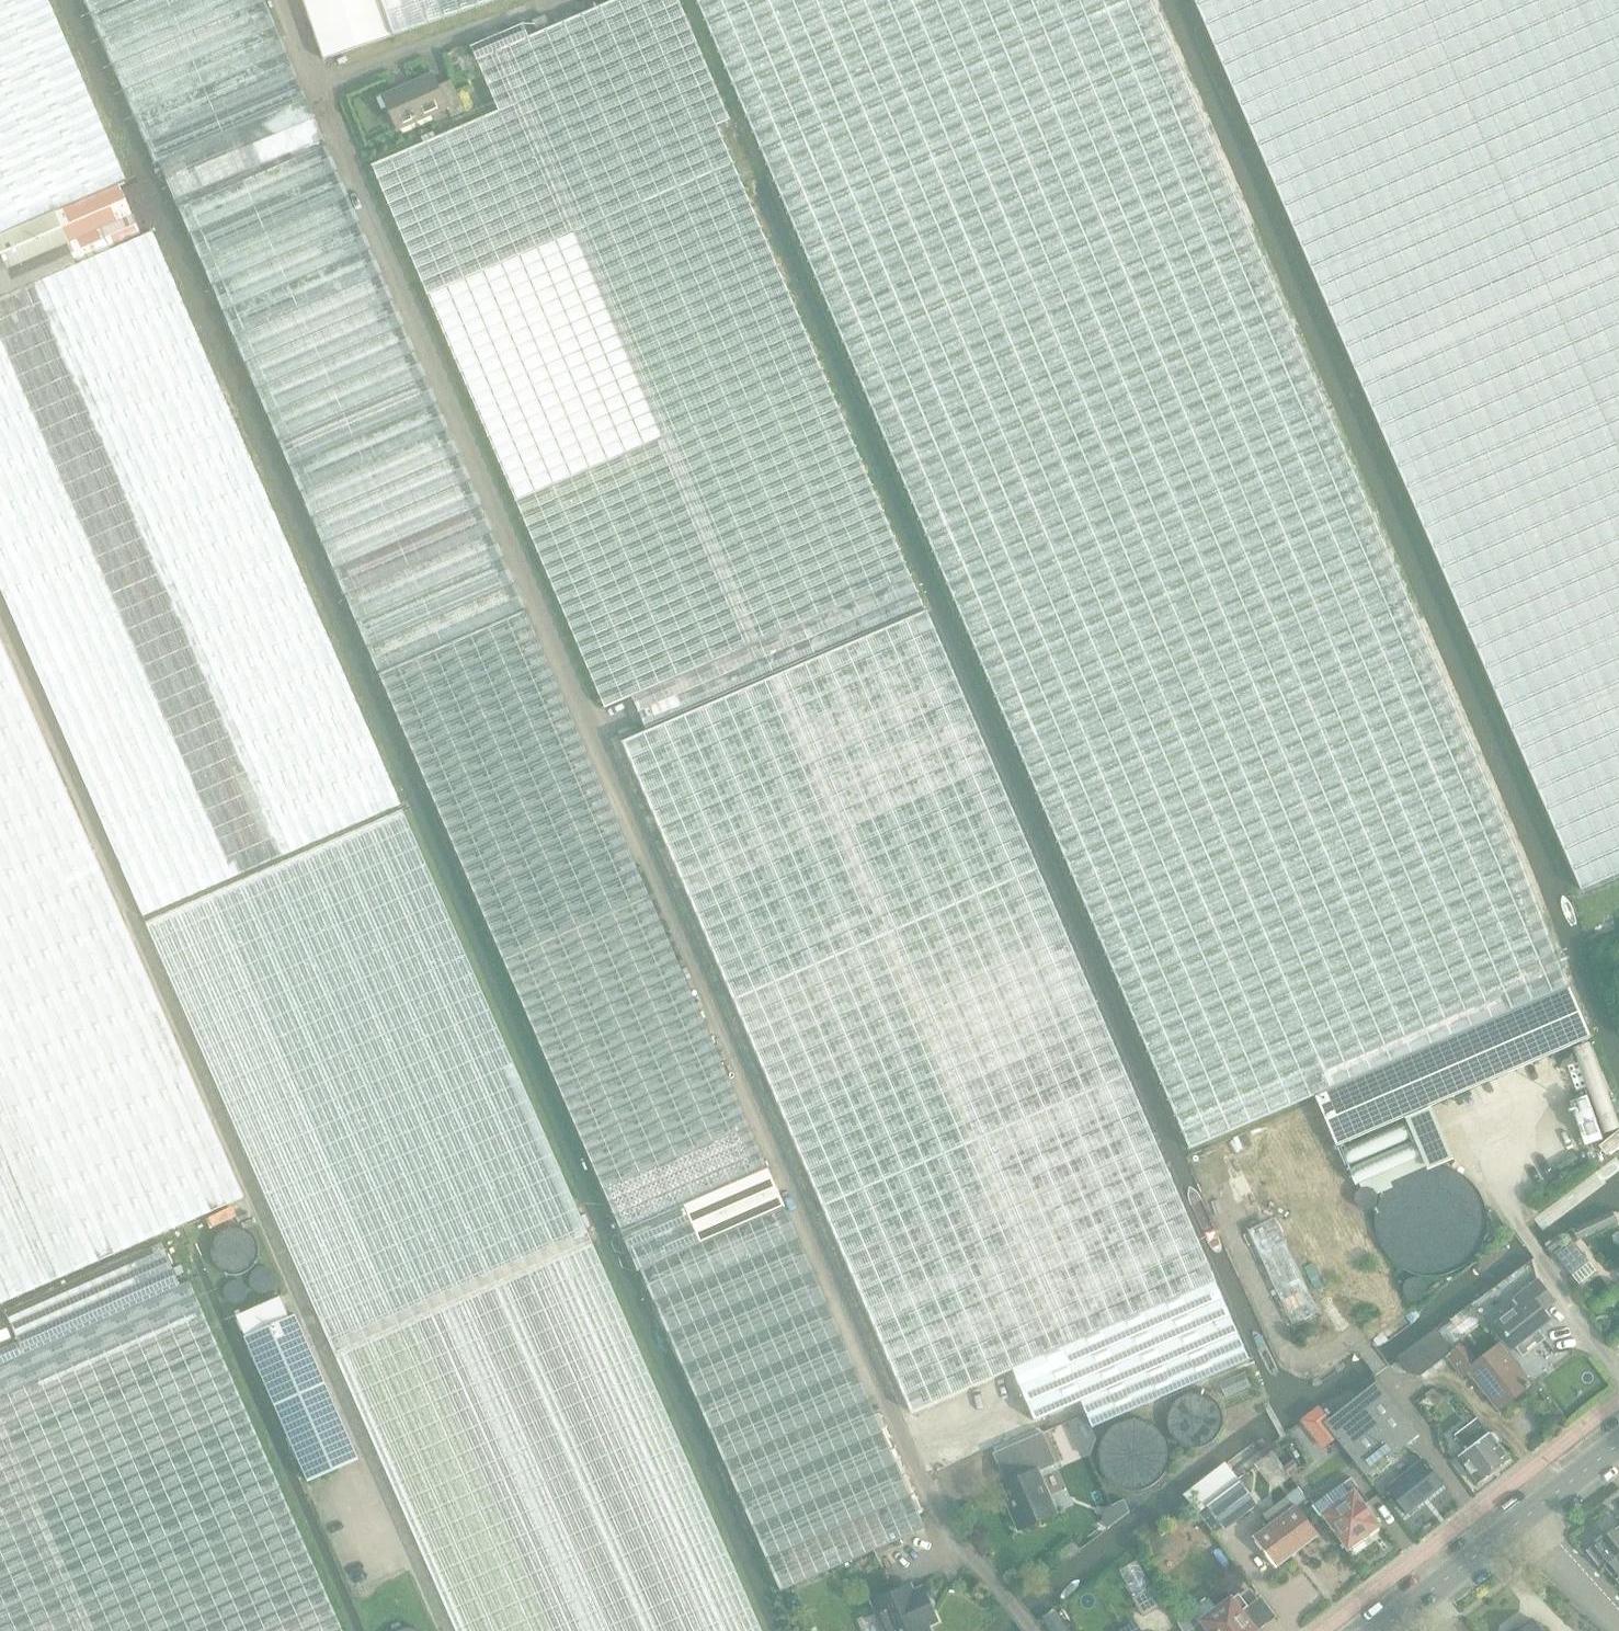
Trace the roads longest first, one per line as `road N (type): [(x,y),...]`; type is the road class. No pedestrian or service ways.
road 1 (unclassified): [(1033,1630),(951,1538),(284,0)]
road 2 (unclassified): [(451,1630),(0,621)]
road 3 (secondary): [(1376,1630),(1526,1518)]
road 4 (residential): [(1618,1620),(1526,1518)]

